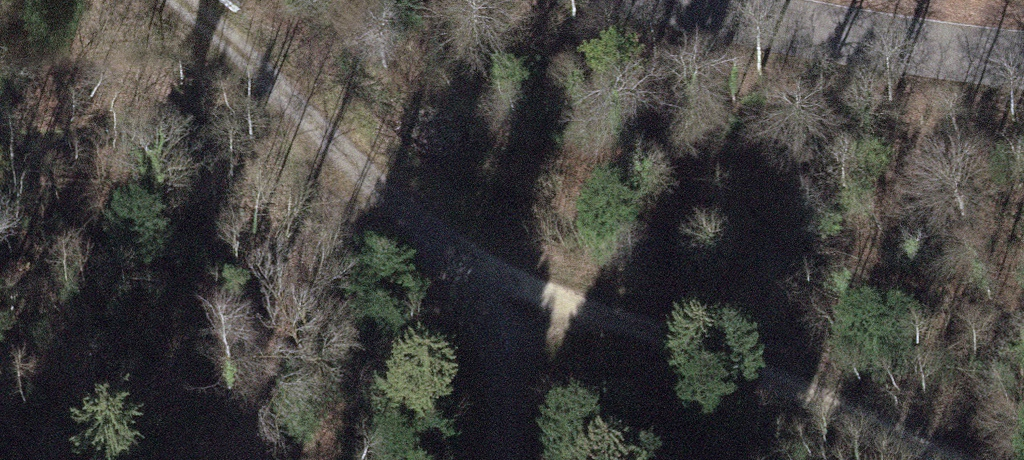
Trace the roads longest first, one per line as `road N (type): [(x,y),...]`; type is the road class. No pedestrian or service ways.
road 1 (track): [(153,0),(226,52),(349,170),(464,260),(942,459)]
road 2 (tertiary): [(611,0),(1023,51)]
road 3 (track): [(508,459),(510,396),(464,260)]

